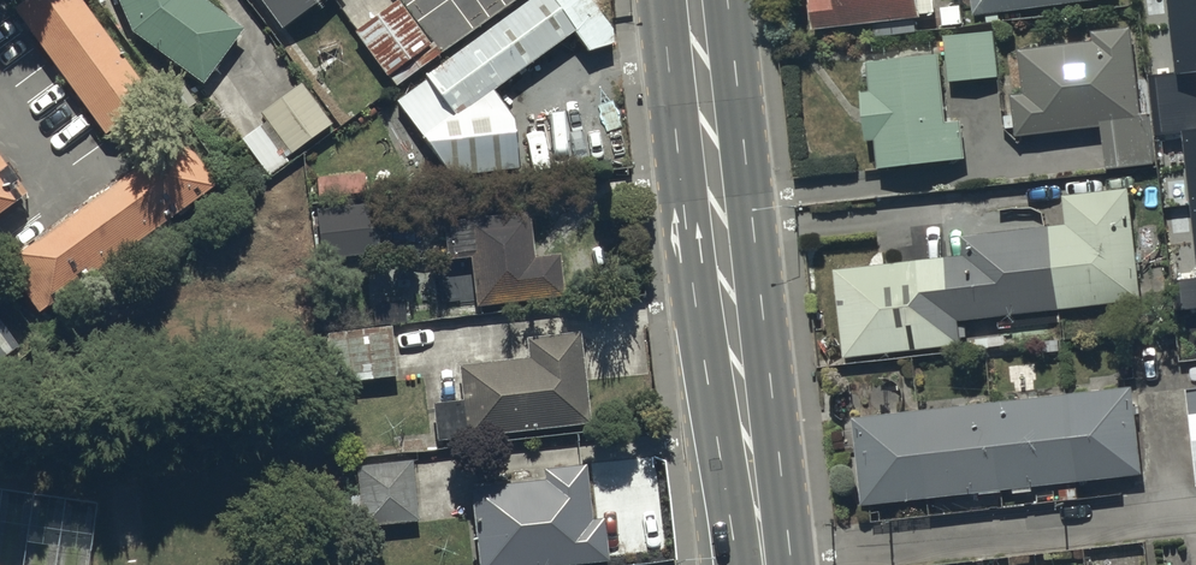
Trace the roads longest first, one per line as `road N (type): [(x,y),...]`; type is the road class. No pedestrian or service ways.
road 1 (trunk): [(703,111),(757,564)]

